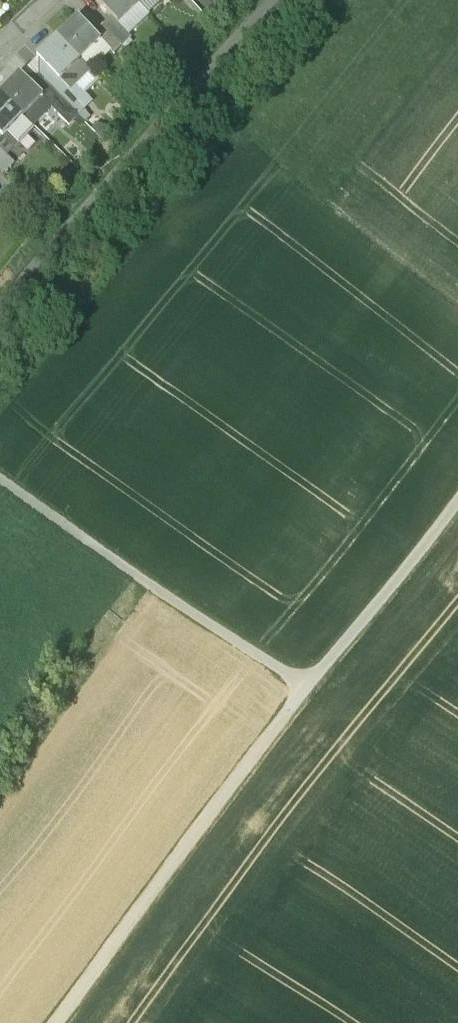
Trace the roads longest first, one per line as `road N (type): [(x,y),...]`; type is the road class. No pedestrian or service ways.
road 1 (track): [(57,1022),(305,698)]
road 2 (track): [(305,698),(0,482)]
road 3 (track): [(305,698),(457,505)]

